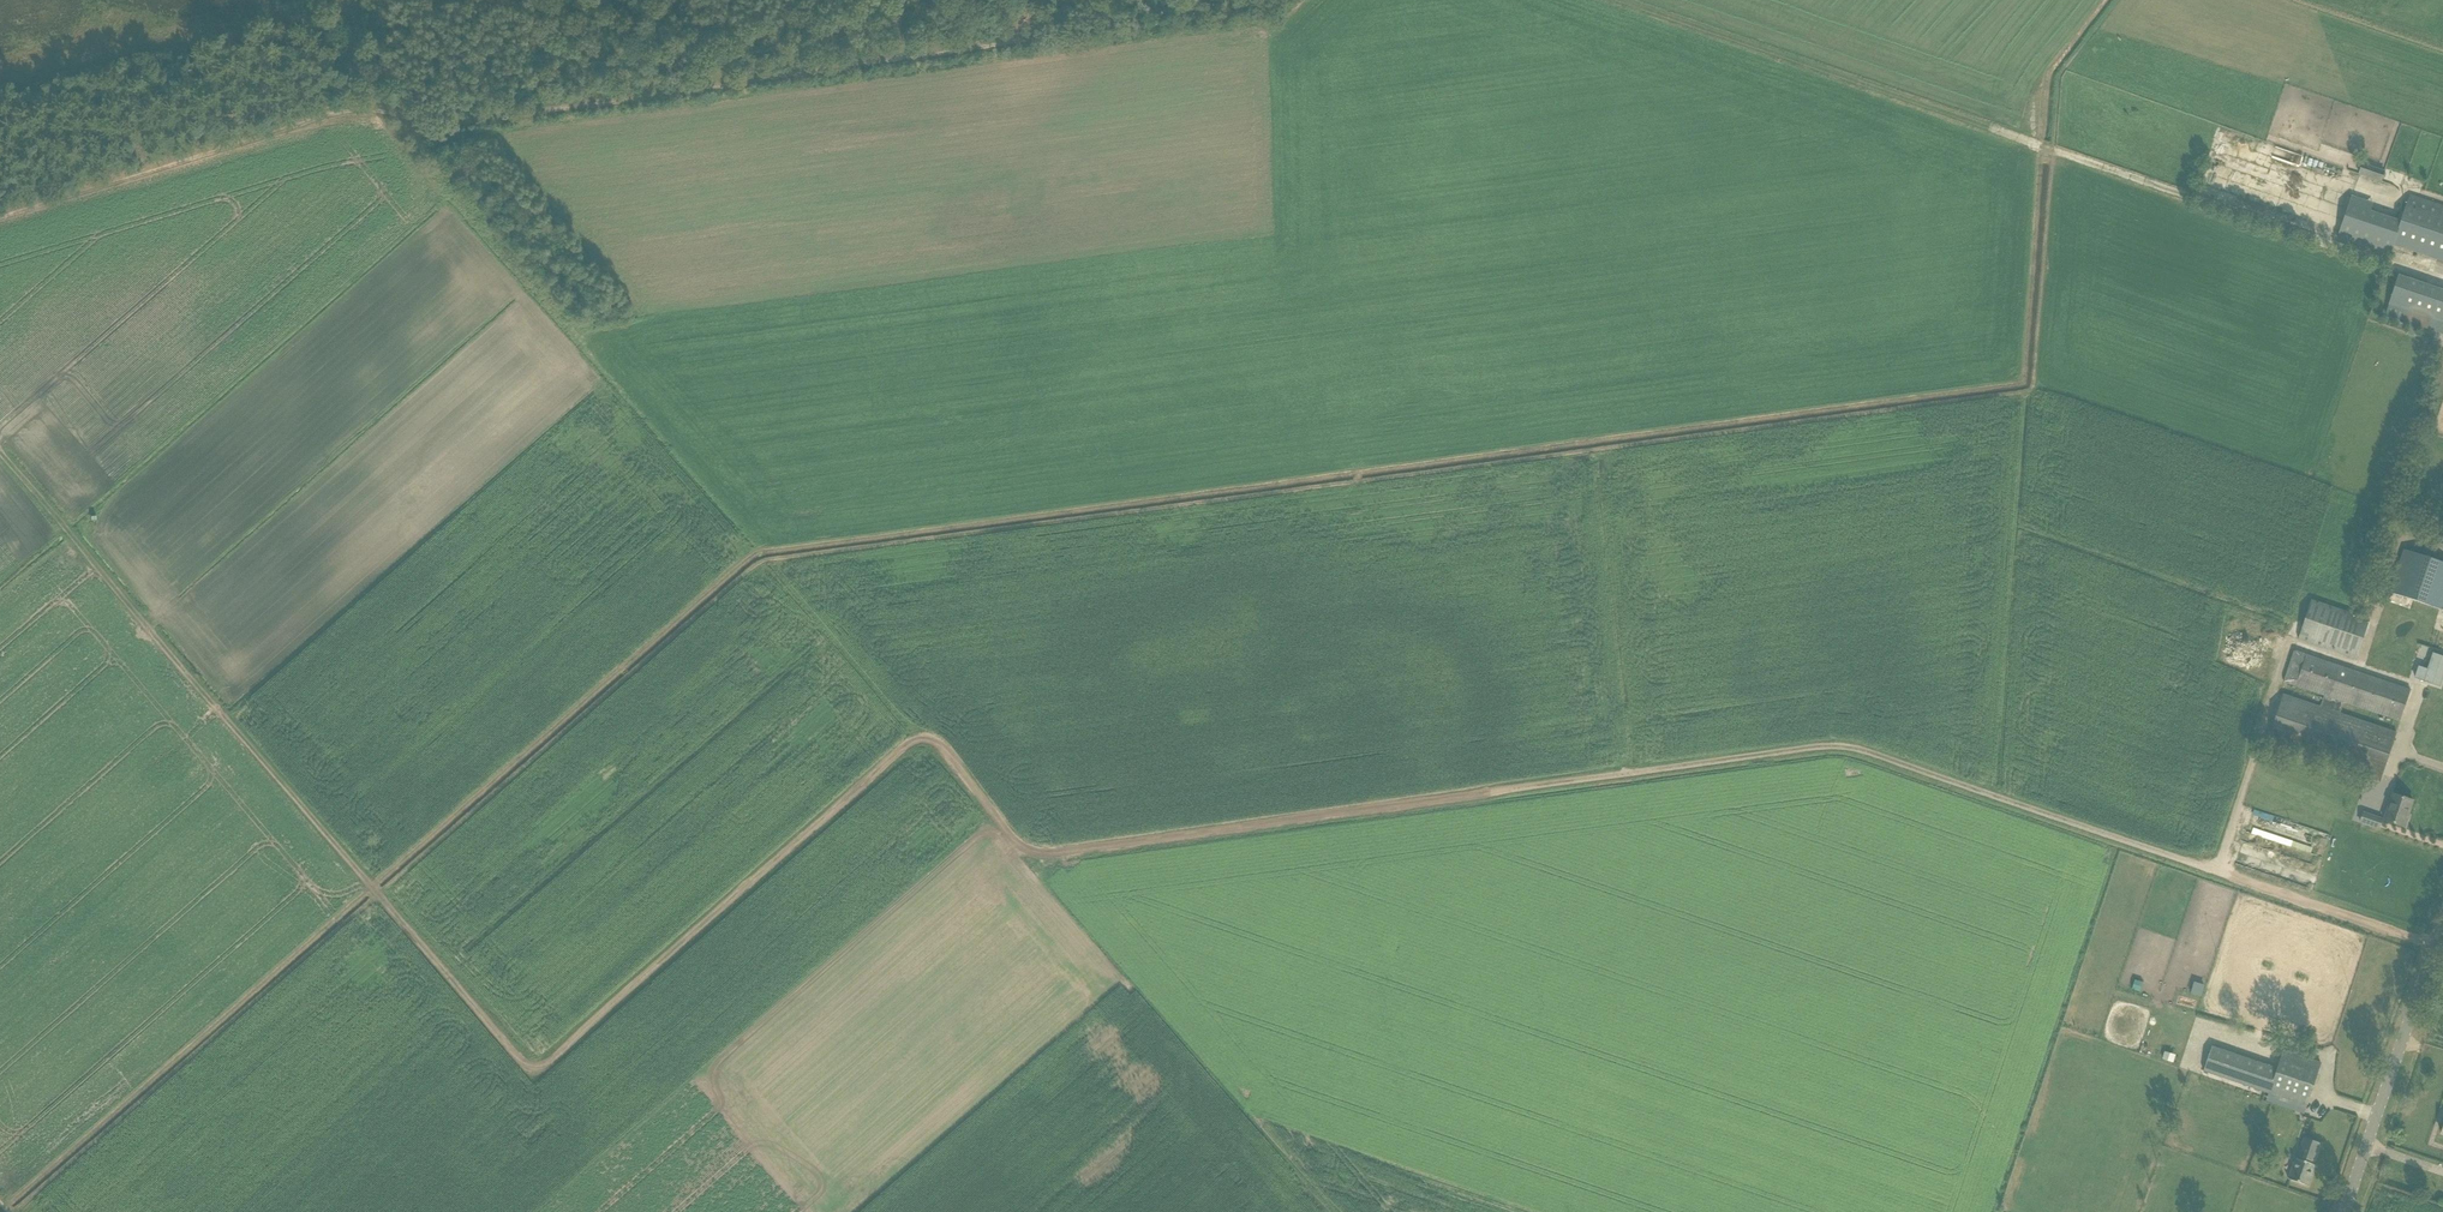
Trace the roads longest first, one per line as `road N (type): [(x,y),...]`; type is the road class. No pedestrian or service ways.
road 1 (track): [(0,216),(363,108),(445,127),(992,48),(1093,23),(1145,0)]
road 2 (unclassified): [(2344,1211),(2442,917)]

